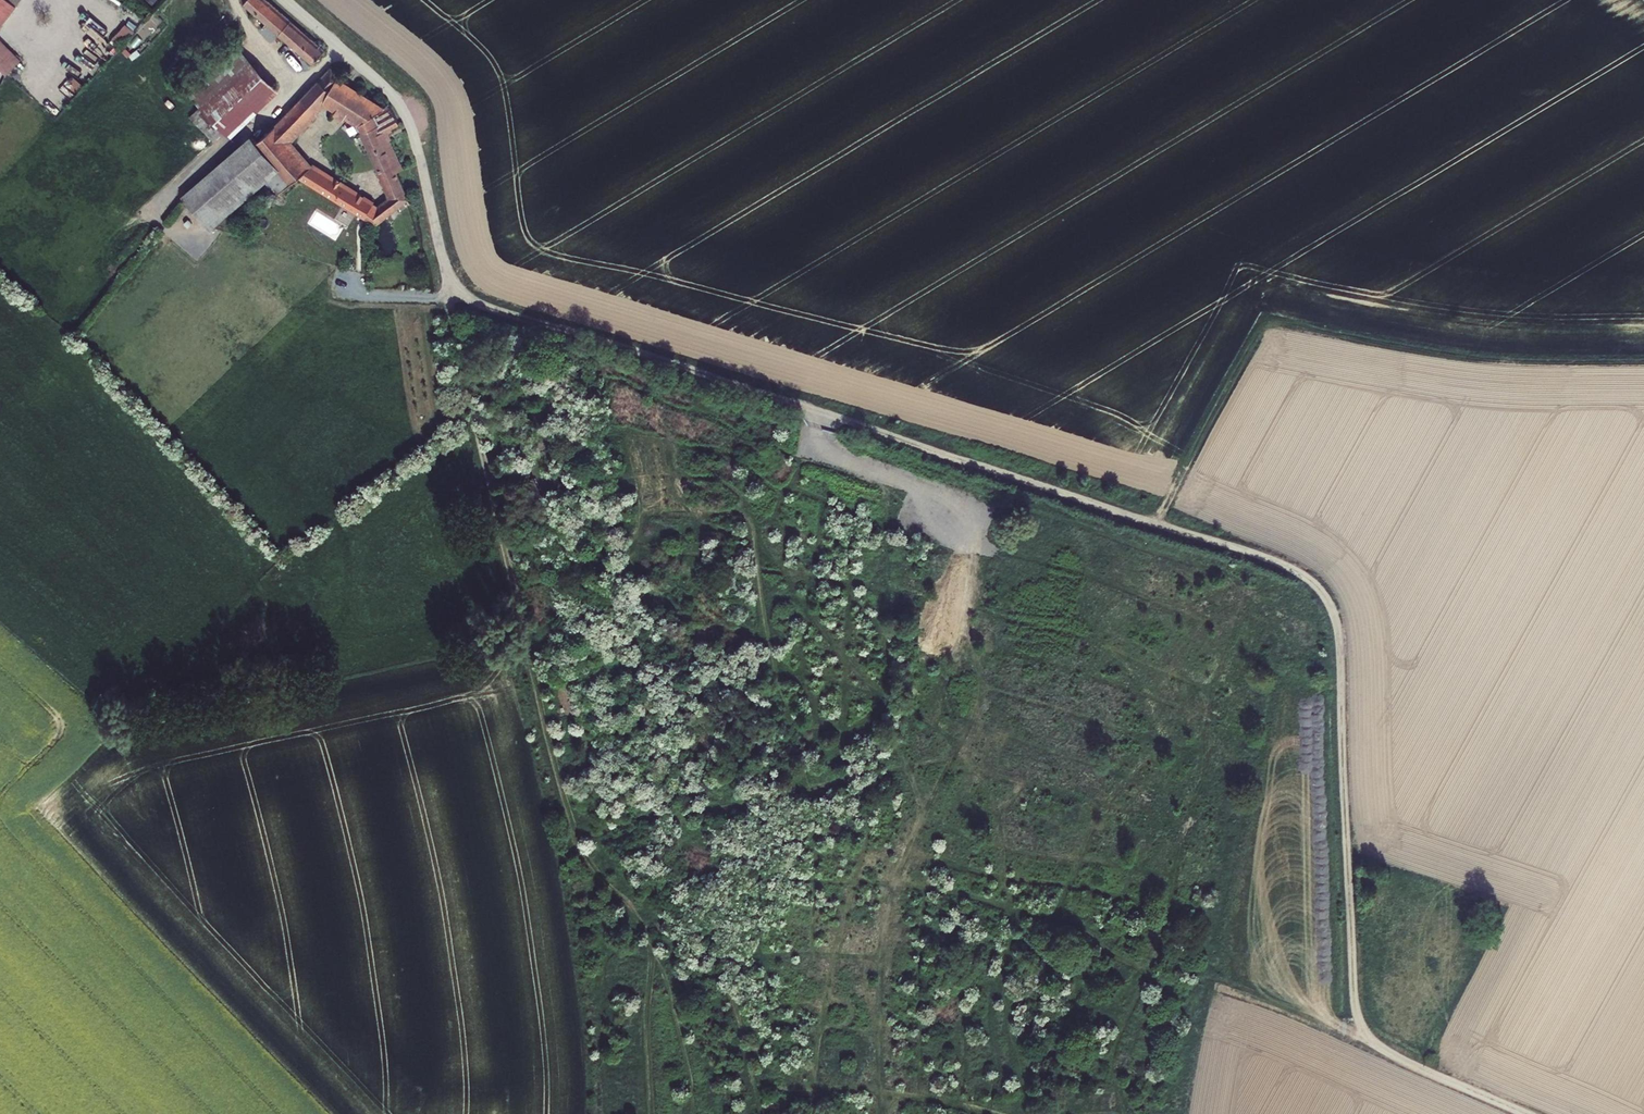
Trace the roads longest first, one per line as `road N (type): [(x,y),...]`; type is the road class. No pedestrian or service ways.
road 1 (track): [(530,320),(1265,560),(1299,572),(1328,596),(1356,1005),(1373,1041),(1430,1074)]
road 2 (track): [(1643,360),(1486,358),(1271,329),(1155,527)]
road 3 (unclassified): [(286,0),(402,107),(457,289),(530,320)]

